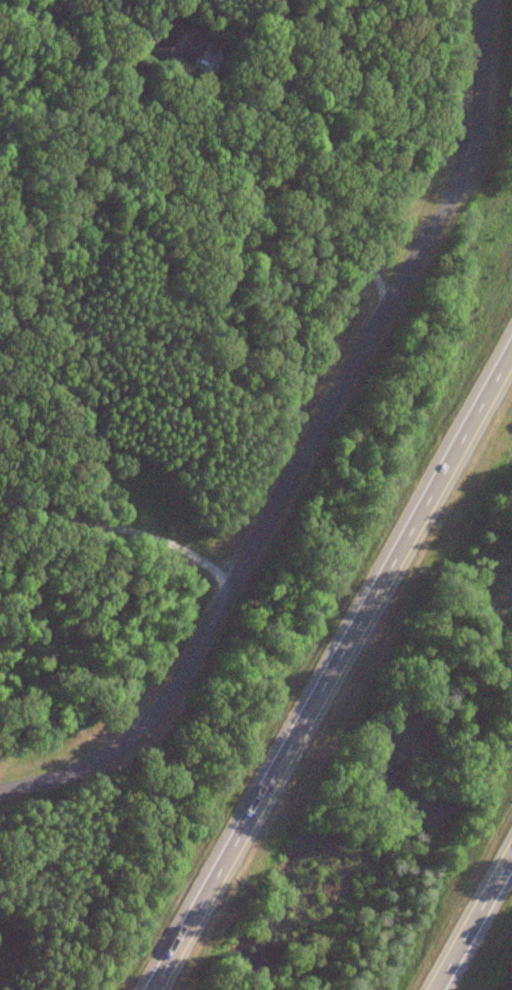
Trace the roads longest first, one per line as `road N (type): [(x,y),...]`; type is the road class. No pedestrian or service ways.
road 1 (residential): [(0,782),(152,728),(476,128),(480,0)]
road 2 (motorway): [(511,335),(130,989)]
road 3 (motorway): [(410,989),(511,816)]

